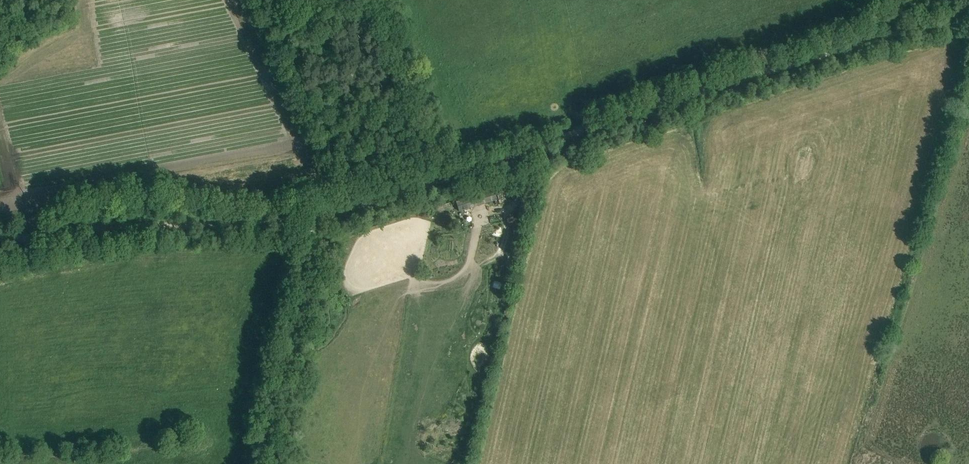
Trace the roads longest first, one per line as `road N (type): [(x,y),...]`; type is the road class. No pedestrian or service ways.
road 1 (track): [(968,12),(463,171)]
road 2 (track): [(314,216),(0,241)]
road 3 (track): [(463,171),(314,216)]

